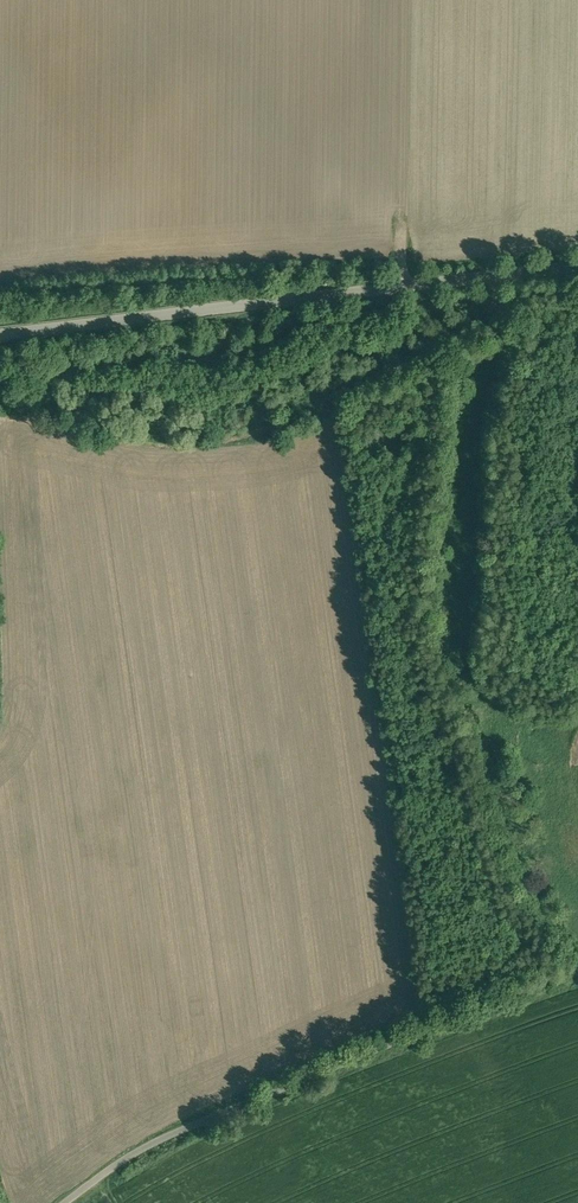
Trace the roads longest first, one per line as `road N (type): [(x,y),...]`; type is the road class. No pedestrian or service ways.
road 1 (unclassified): [(577,263),(0,331)]
road 2 (unclassified): [(577,975),(346,1056),(195,1125),(69,1202)]

